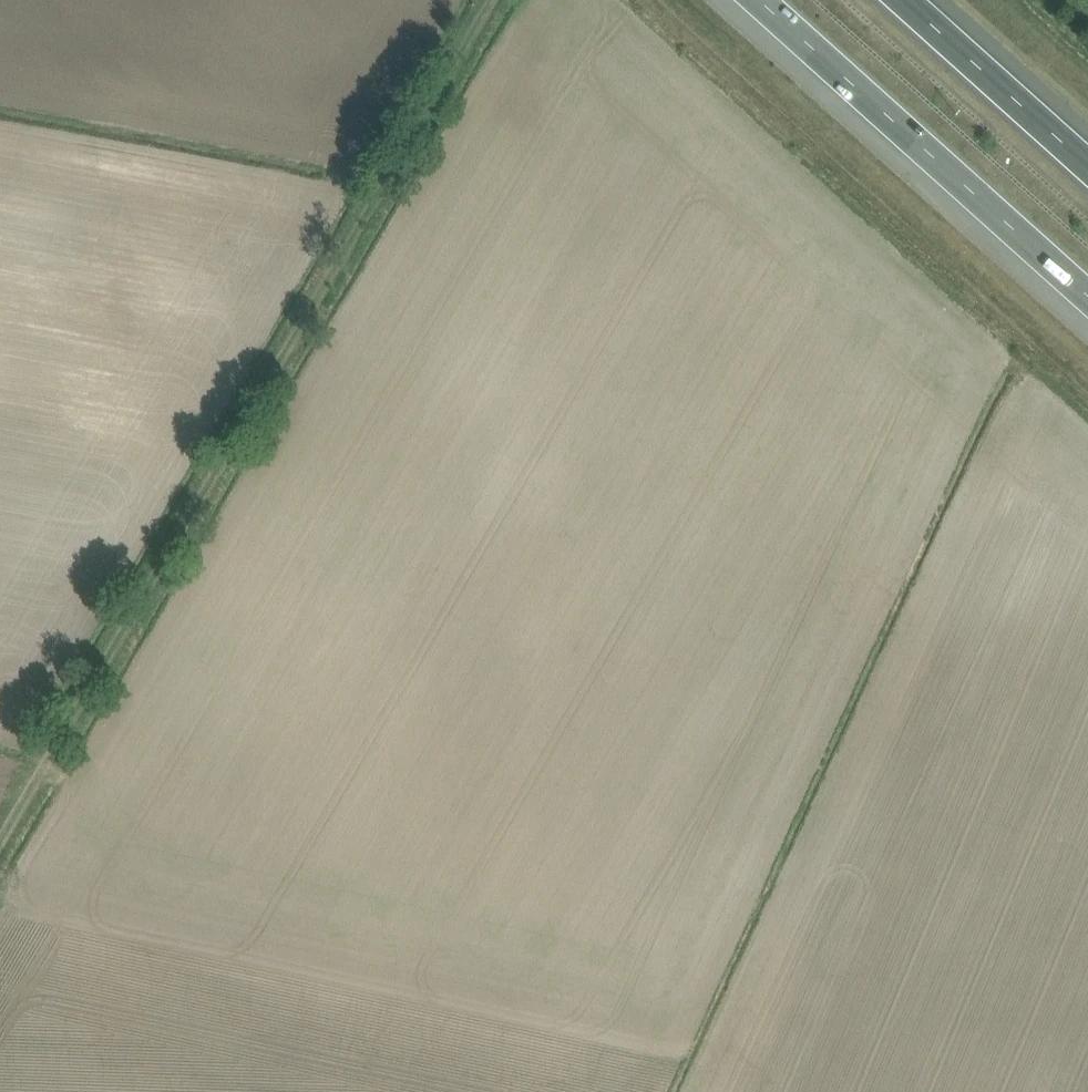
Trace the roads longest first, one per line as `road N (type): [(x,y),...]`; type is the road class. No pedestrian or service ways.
road 1 (track): [(0,841),(492,0)]
road 2 (motorway): [(766,0),(1087,287)]
road 3 (motorway): [(1087,160),(909,0)]

